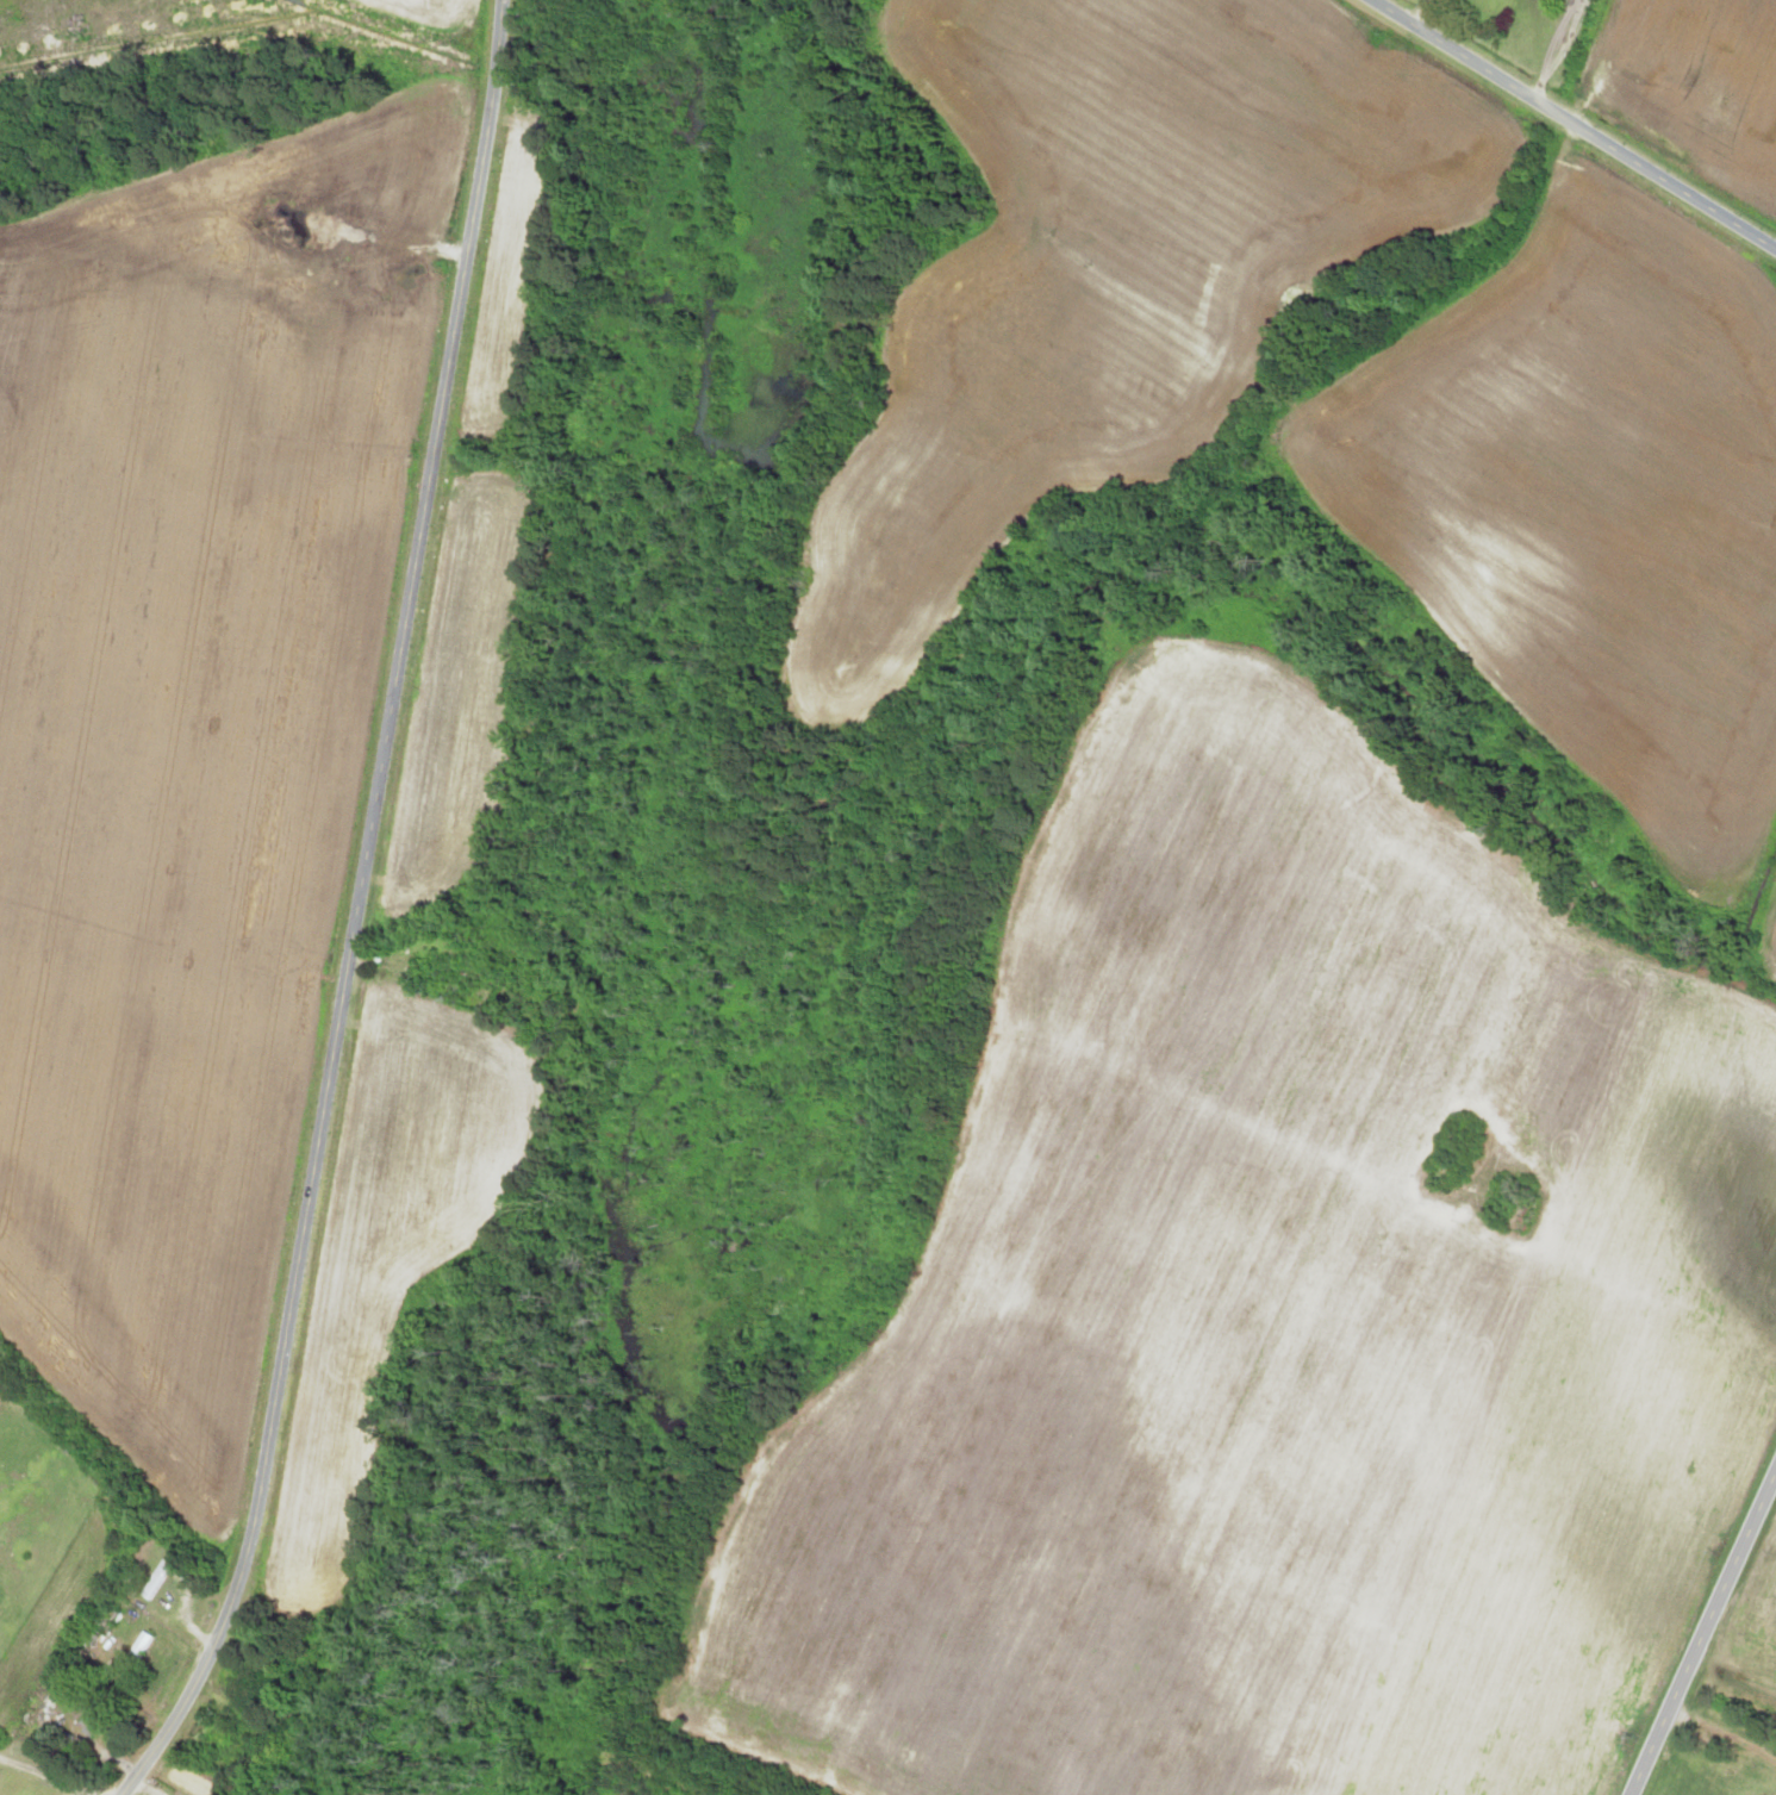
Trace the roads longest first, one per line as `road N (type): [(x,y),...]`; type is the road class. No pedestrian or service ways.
road 1 (residential): [(126,1794),(205,1687),(260,1508),(508,0)]
road 2 (residential): [(1775,249),(1377,0)]
road 3 (secondary): [(1636,1794),(1775,1481)]

